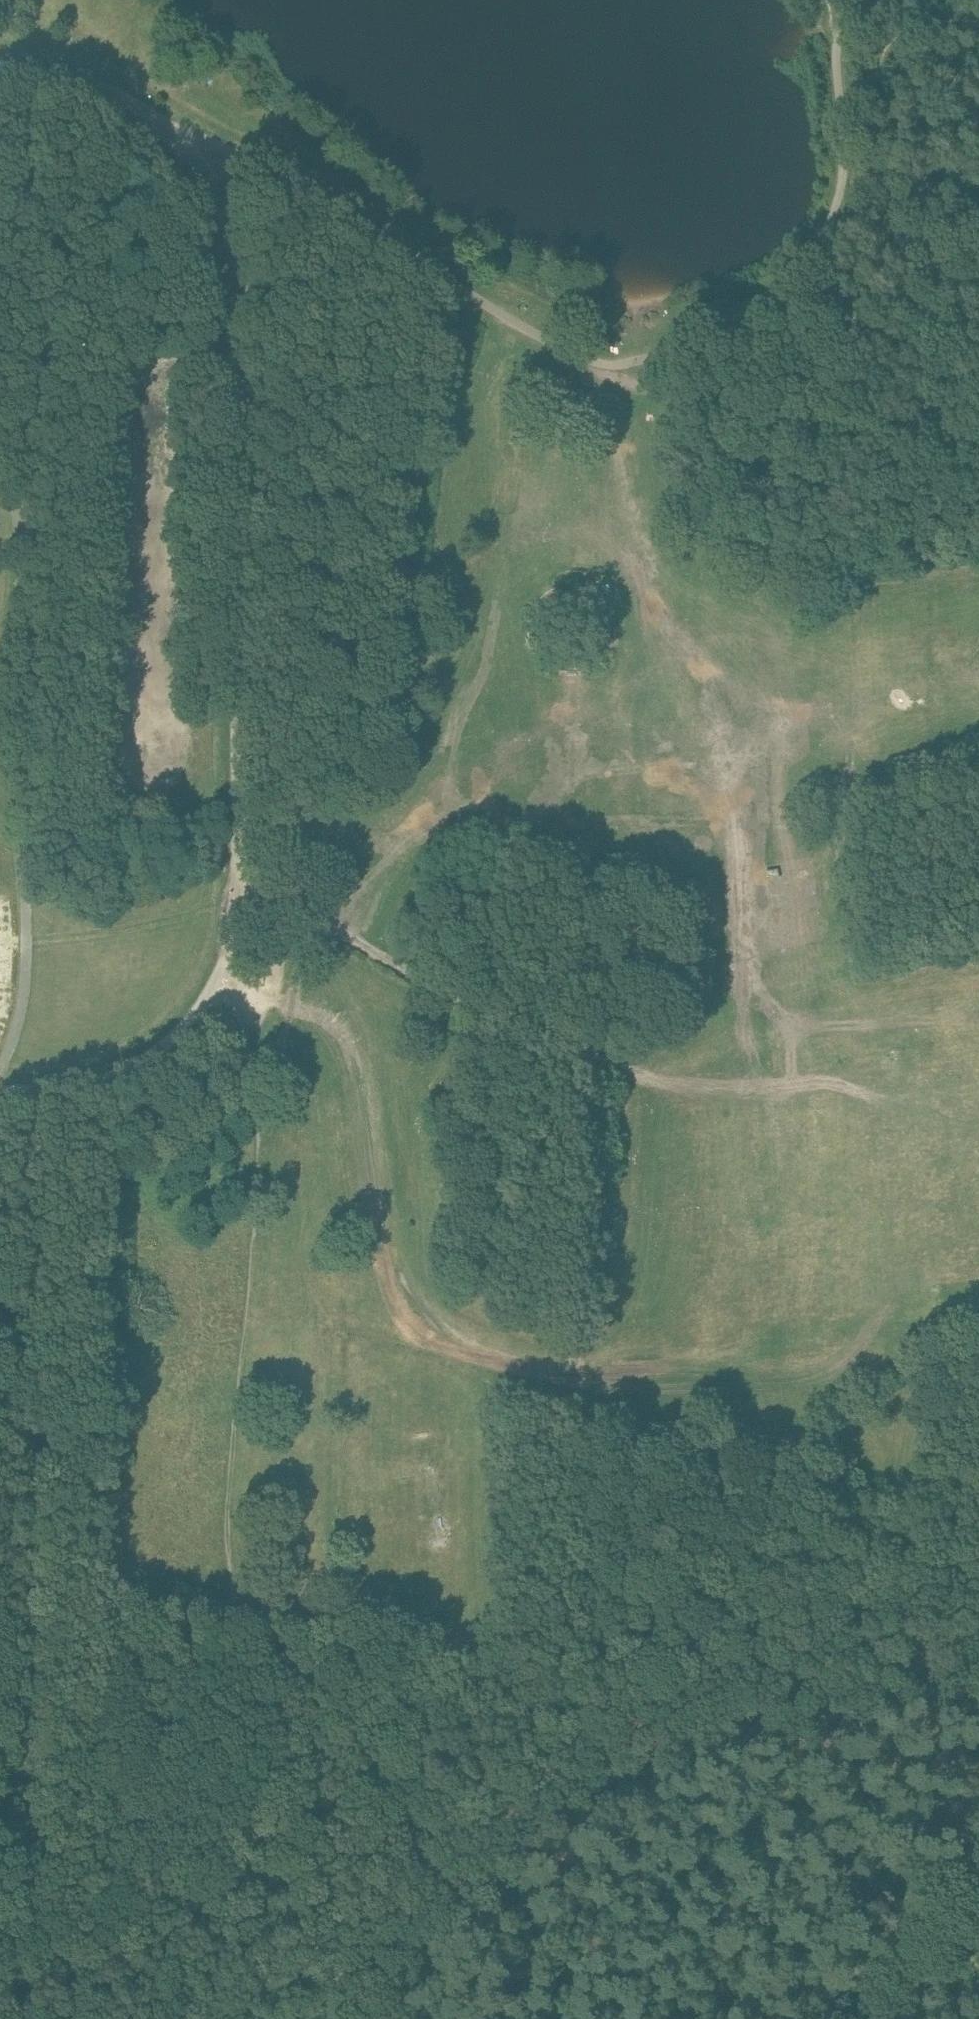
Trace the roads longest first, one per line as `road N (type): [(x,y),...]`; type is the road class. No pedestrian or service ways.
road 1 (unclassified): [(0,1092),(88,1087),(141,1065),(185,1032),(215,992),(240,901),(240,297),(227,216),(205,171),(147,114),(72,81),(0,76)]
road 2 (track): [(897,2018),(978,1919)]

